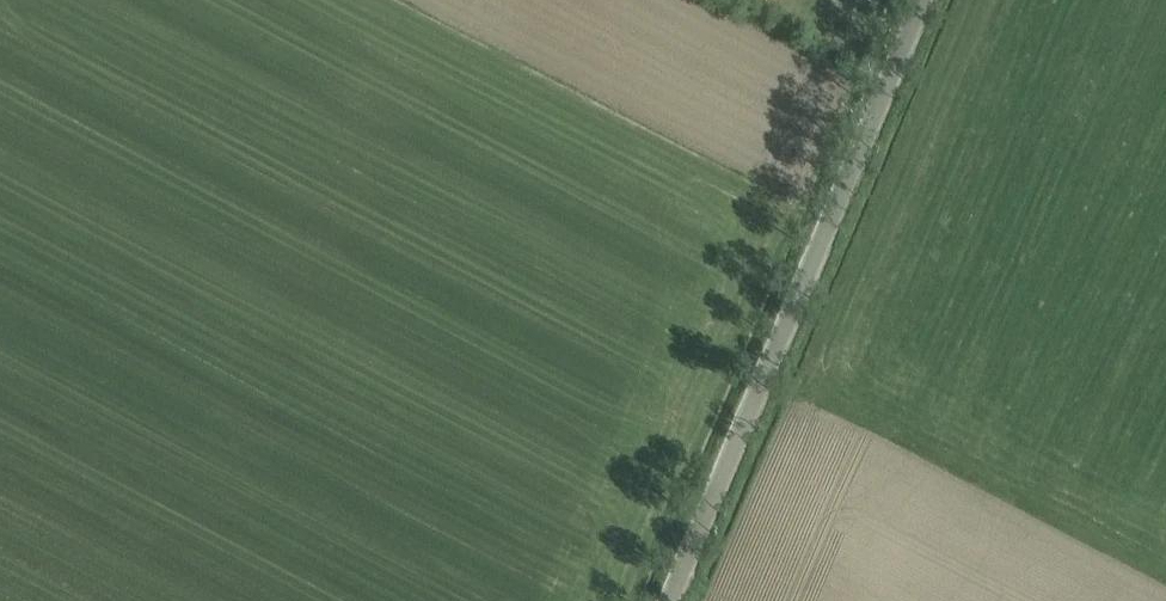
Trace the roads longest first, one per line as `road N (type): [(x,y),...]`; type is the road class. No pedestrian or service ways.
road 1 (unclassified): [(678,600),(936,0)]

